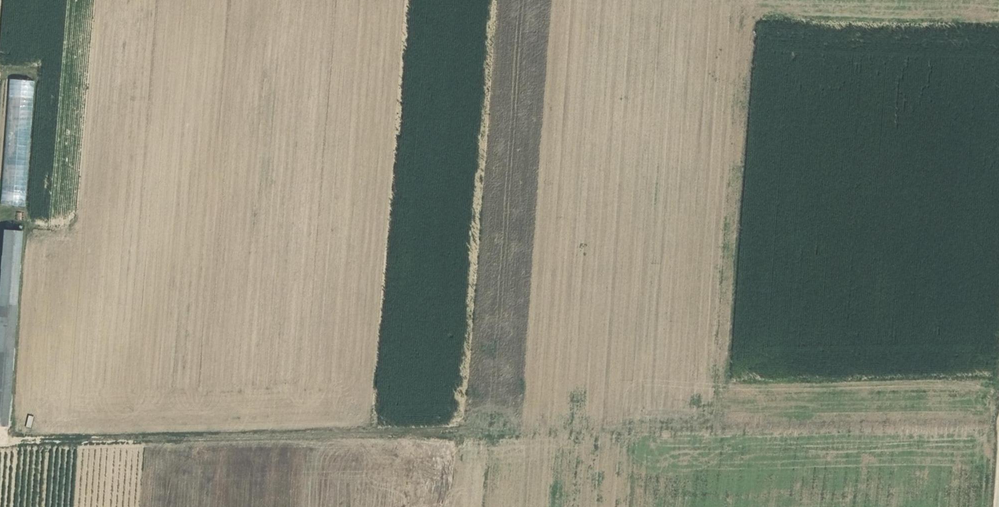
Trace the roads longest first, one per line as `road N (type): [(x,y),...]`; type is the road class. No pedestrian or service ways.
road 1 (track): [(0,443),(998,417)]

